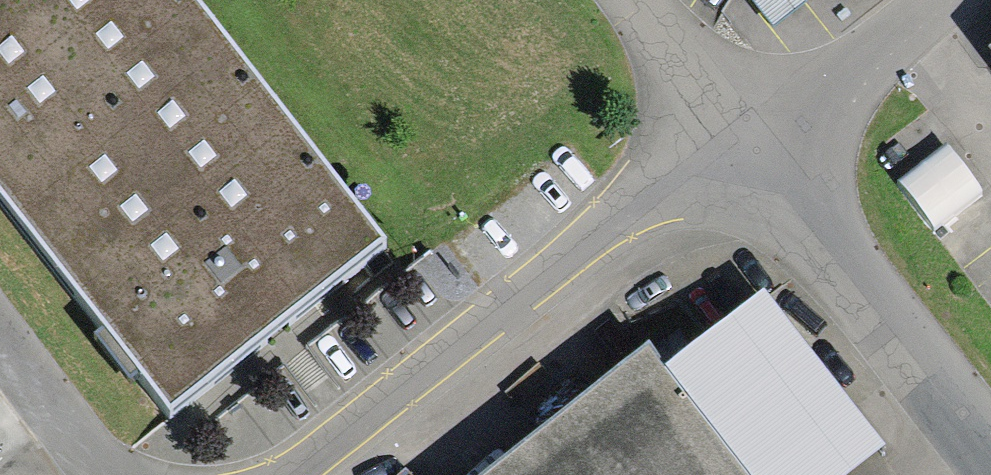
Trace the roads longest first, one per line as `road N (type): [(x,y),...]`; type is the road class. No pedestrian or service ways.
road 1 (unclassified): [(744,140),(289,474)]
road 2 (unclassified): [(990,446),(744,140)]
road 3 (unclassified): [(921,0),(744,140)]
road 4 (unclassified): [(107,474),(0,332)]

